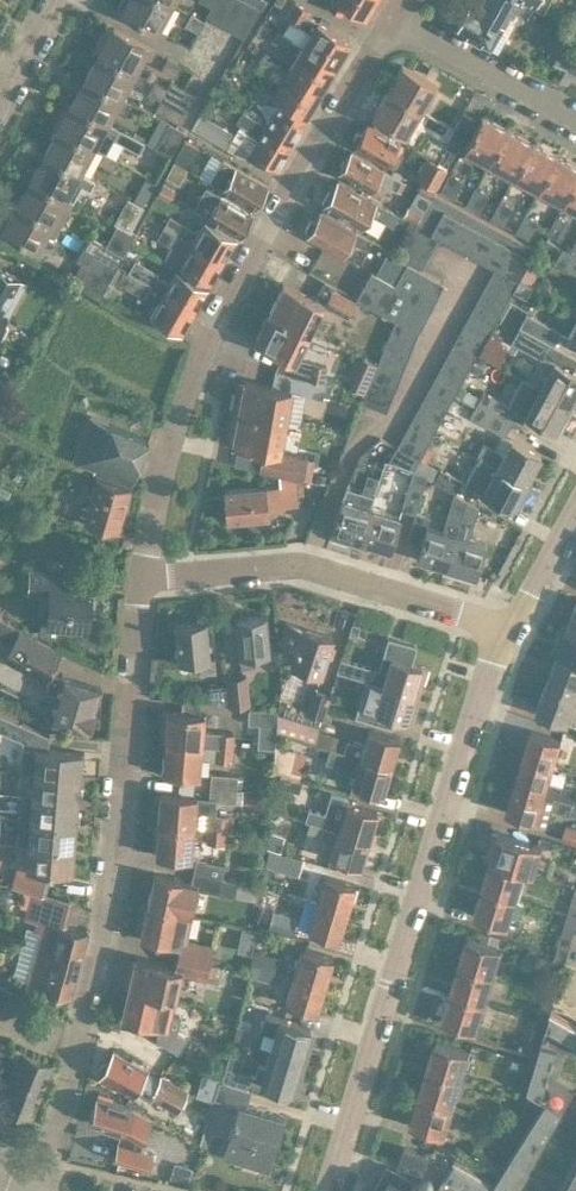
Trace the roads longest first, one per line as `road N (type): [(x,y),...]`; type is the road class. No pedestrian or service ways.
road 1 (residential): [(148,581),(162,471),(216,321),(396,16)]
road 2 (residential): [(40,1190),(82,1053),(116,884),(148,581)]
road 3 (residential): [(329,1190),(417,886),(510,630)]
road 4 (residential): [(510,630),(307,570),(148,581)]
road 5 (residential): [(575,116),(396,16)]
road 6 (residential): [(510,630),(575,511)]

